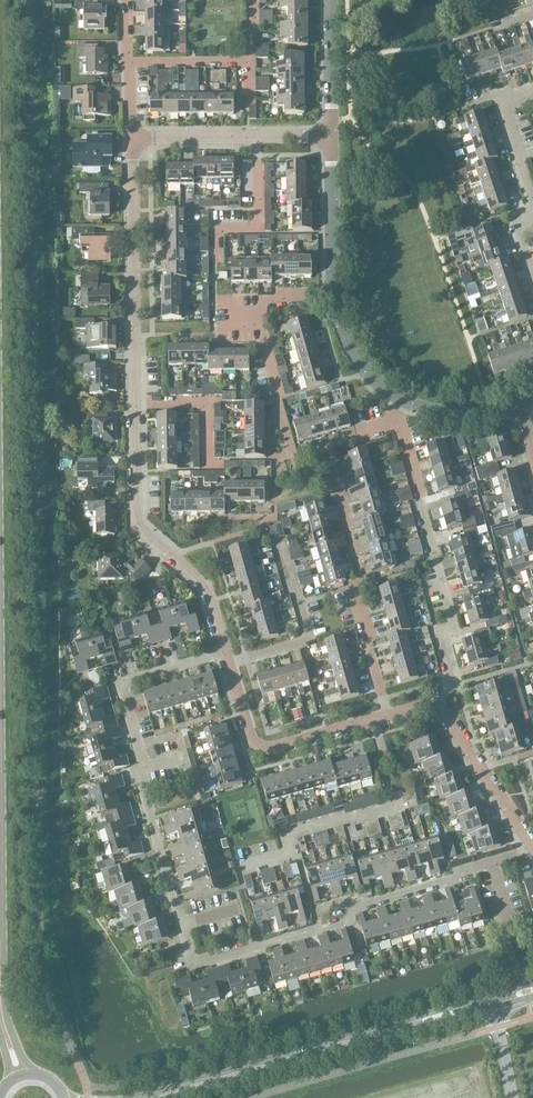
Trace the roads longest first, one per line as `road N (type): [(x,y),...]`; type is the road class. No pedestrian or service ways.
road 1 (residential): [(491,863),(357,906),(330,927),(201,963),(189,957),(123,685),(226,653)]
road 2 (residential): [(173,557),(137,524),(132,136)]
road 3 (tertiary): [(156,1097),(532,989)]
road 4 (residential): [(436,704),(453,685),(443,635),(453,624),(398,417)]
road 5 (residential): [(291,455),(260,307),(264,299),(334,293)]
road 6 (residential): [(387,716),(339,496)]
road 7 (residential): [(387,716),(265,747),(251,739),(229,663)]
road 8 (residential): [(229,663),(309,640),(282,544)]
road 9 (residential): [(532,843),(436,704)]
road 10 (unclassified): [(334,293),(331,135)]
road 11 (residential): [(218,256),(222,227),(258,227),(257,136)]
road 12 (residential): [(532,204),(503,110),(503,102),(532,92)]
road 13 (residential): [(132,136),(127,0)]
road 14 (unclassified): [(331,135),(330,0)]
road 15 (unclassified): [(405,401),(360,363),(334,293)]
road 16 (residential): [(132,136),(257,136)]

